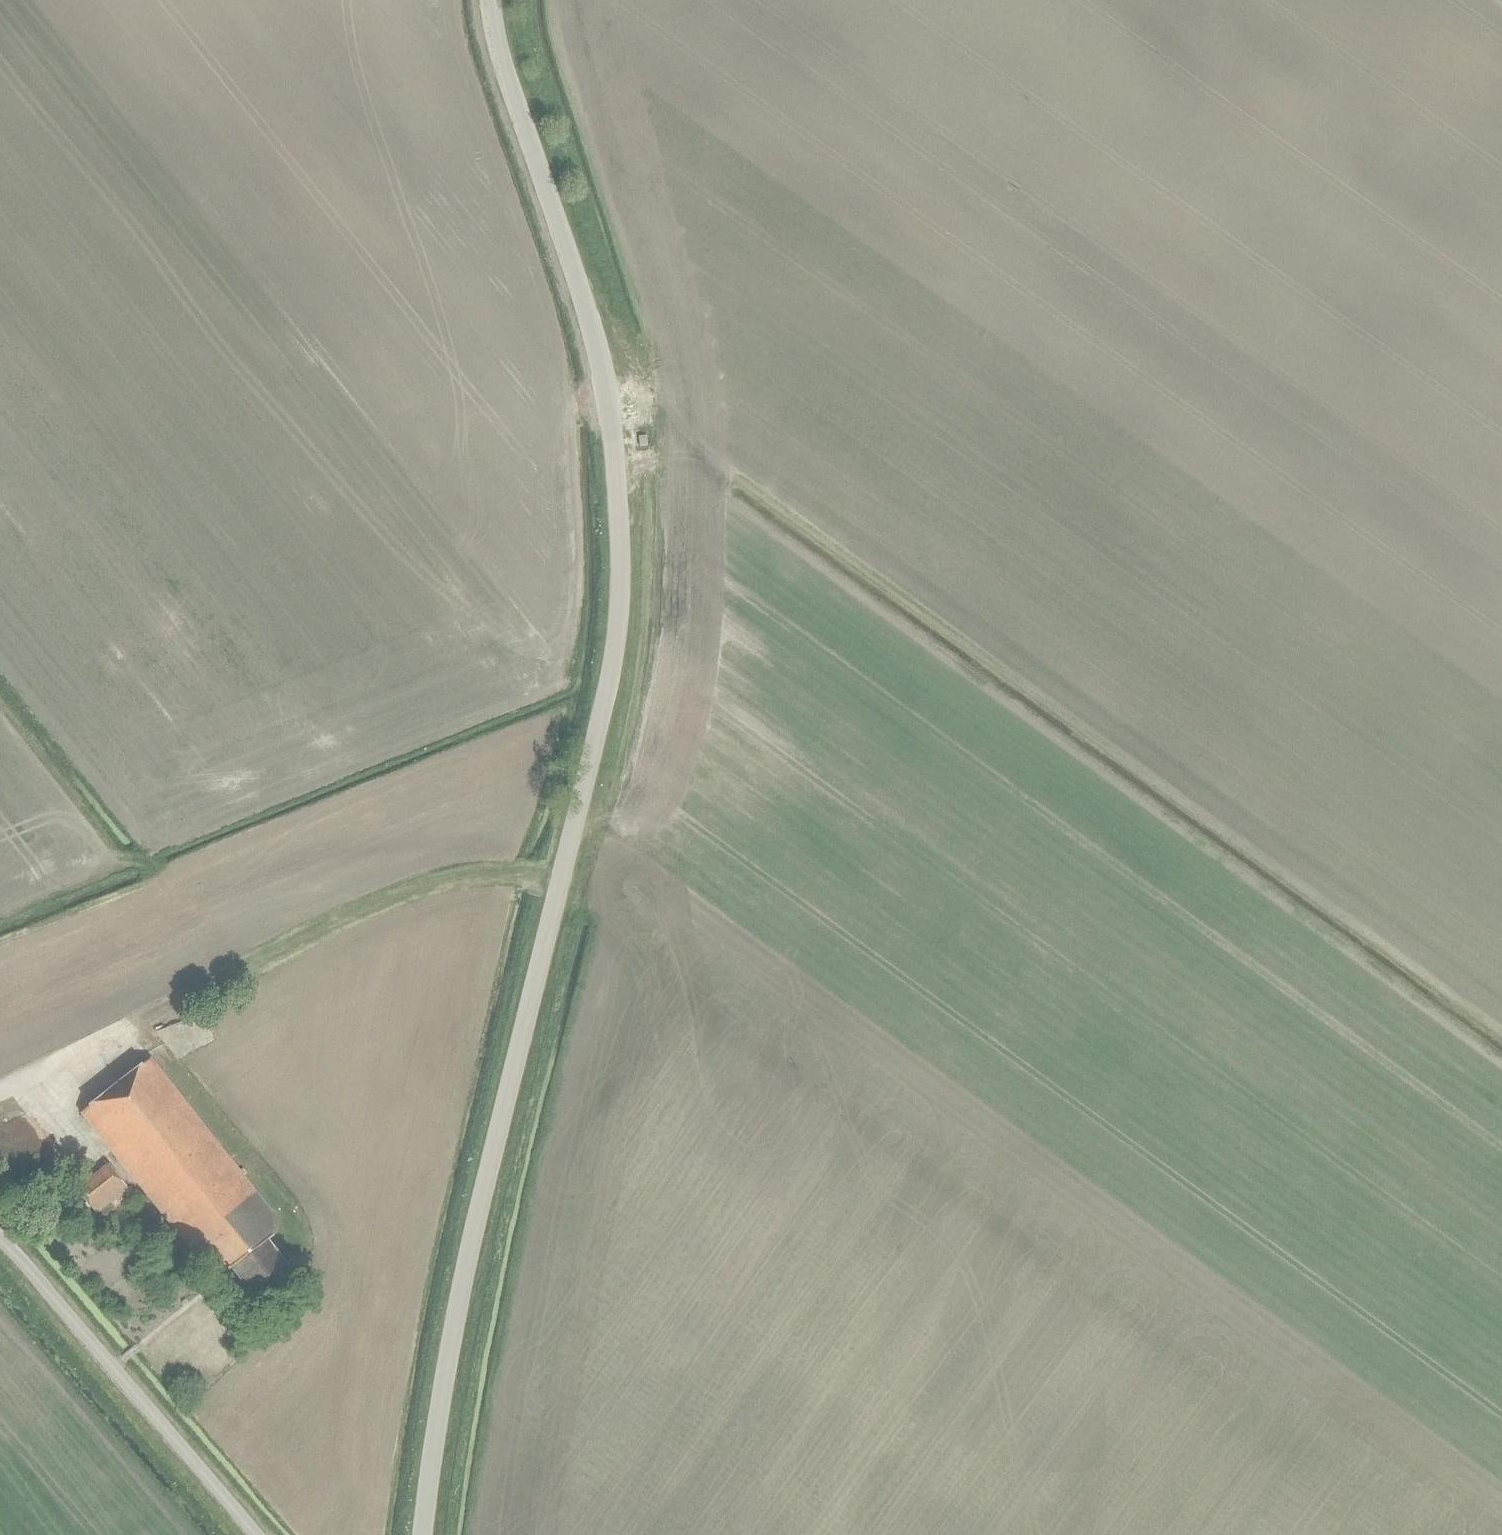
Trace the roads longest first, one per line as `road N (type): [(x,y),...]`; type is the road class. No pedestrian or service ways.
road 1 (tertiary): [(417,1534),(450,1315),(613,622),(603,407),(581,316),(492,49),(485,0)]
road 2 (unclassified): [(254,1534),(0,1240)]

